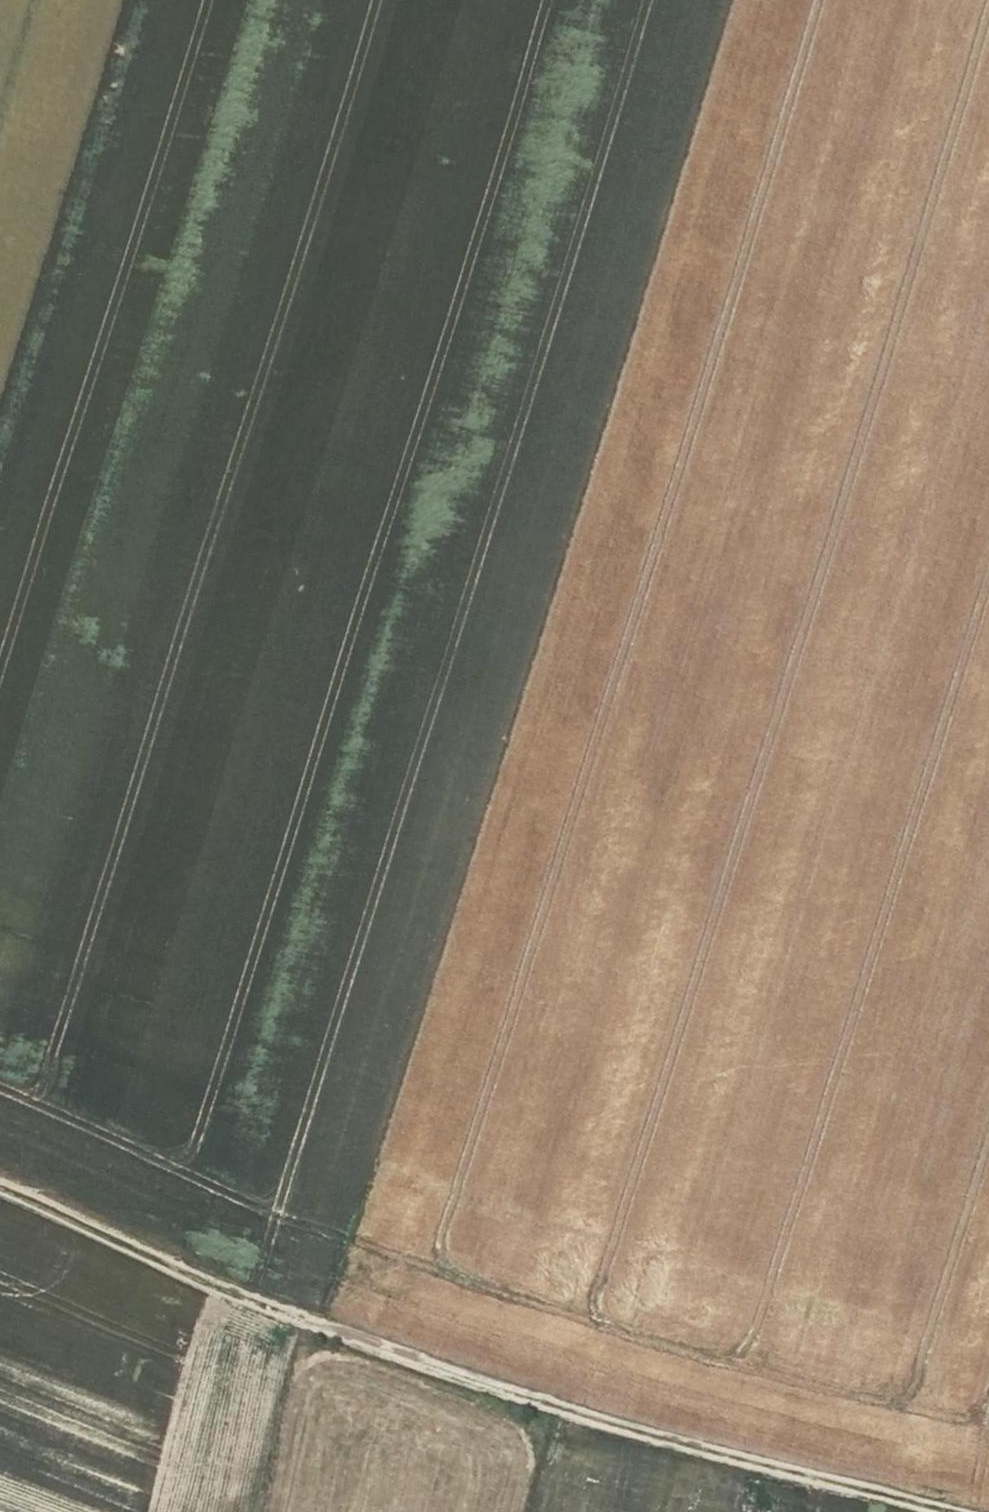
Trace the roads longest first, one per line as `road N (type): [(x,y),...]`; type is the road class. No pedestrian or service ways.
road 1 (track): [(955,1511),(820,1485),(480,1380),(0,1188)]

